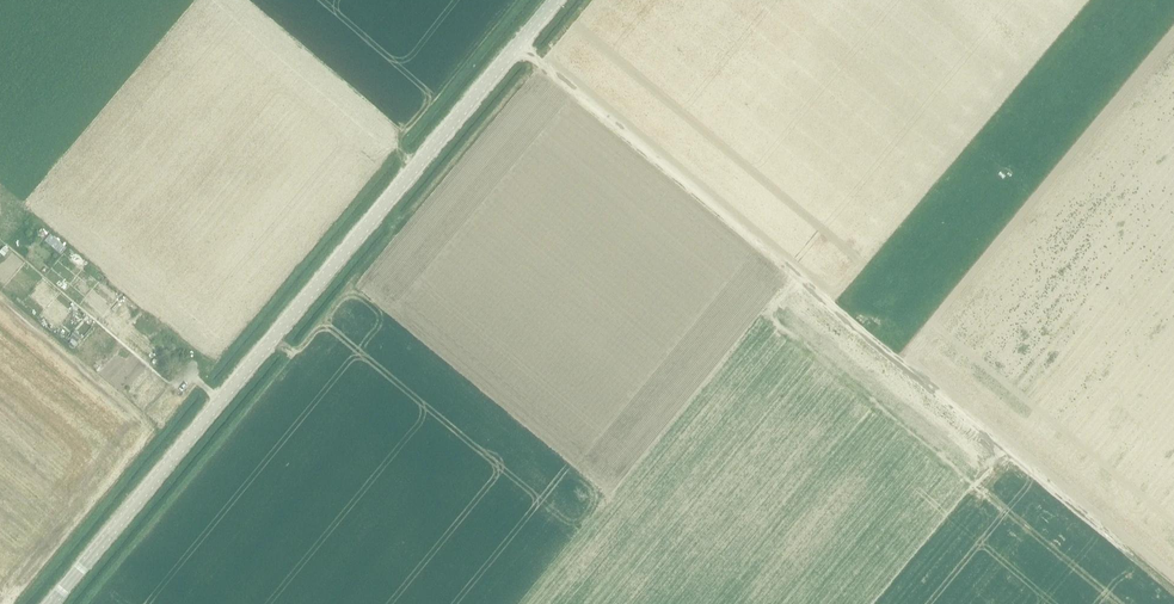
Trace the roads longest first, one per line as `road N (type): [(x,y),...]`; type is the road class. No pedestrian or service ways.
road 1 (tertiary): [(52,603),(554,0)]

